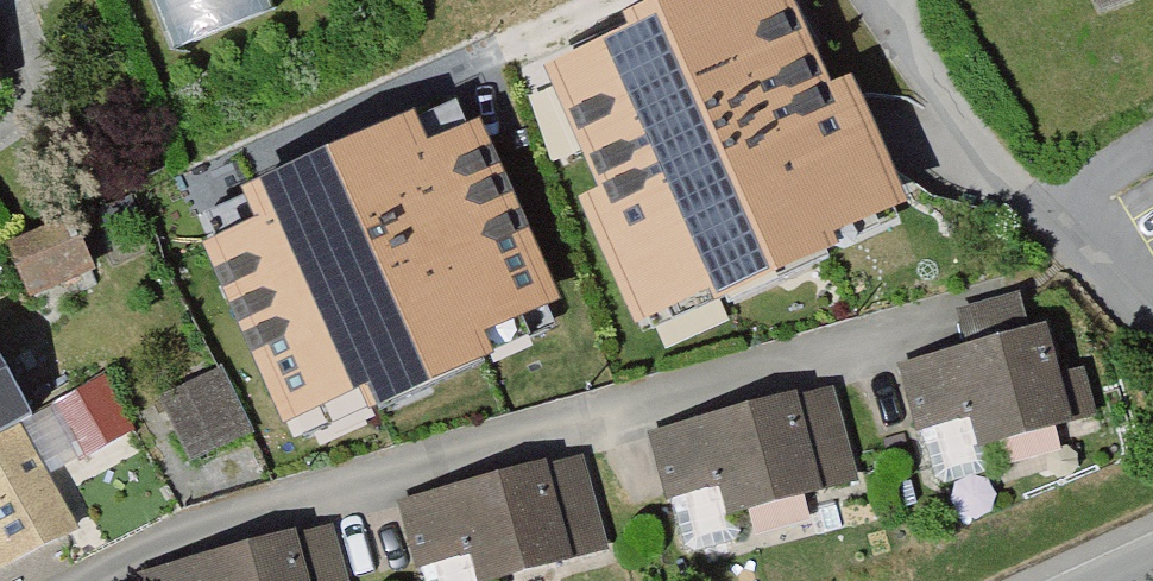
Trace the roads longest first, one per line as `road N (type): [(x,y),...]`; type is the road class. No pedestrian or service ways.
road 1 (residential): [(906,0),(1152,334)]

